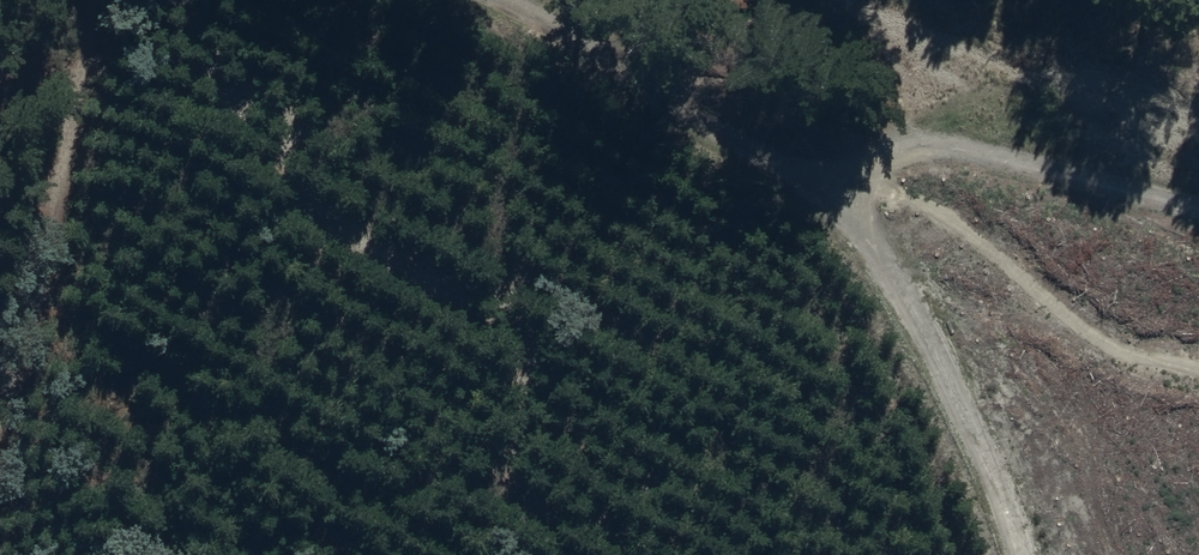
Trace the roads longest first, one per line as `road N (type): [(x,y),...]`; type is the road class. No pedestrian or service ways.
road 1 (track): [(121,0),(0,553)]
road 2 (track): [(815,171),(954,395),(1020,554)]
road 3 (track): [(1198,206),(991,157),(838,156),(815,171)]
road 4 (track): [(815,171),(505,0)]
road 5 (track): [(880,0),(917,20),(954,80),(933,128),(838,156),(815,171)]

